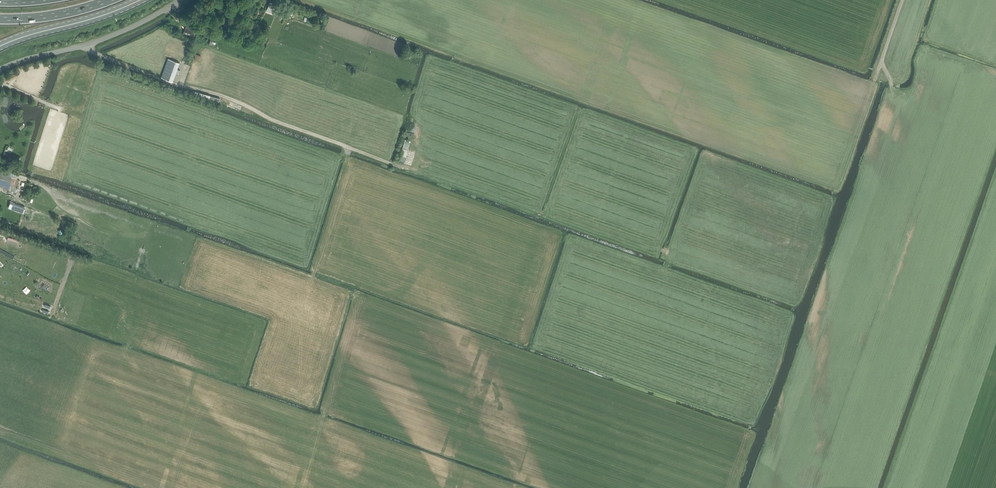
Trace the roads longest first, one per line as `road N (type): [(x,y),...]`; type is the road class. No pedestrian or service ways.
road 1 (track): [(406,168),(184,86)]
road 2 (unclassified): [(0,70),(107,37),(180,0)]
road 3 (primary): [(0,46),(140,0)]

